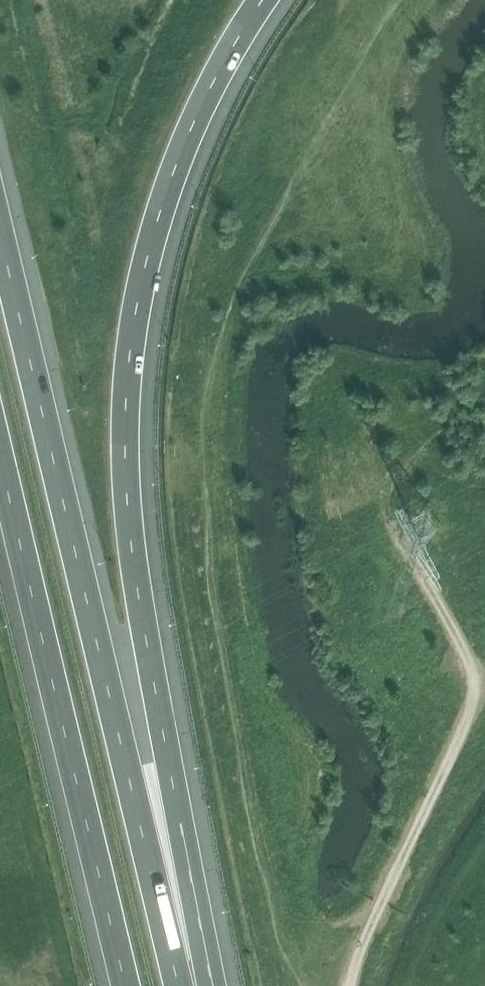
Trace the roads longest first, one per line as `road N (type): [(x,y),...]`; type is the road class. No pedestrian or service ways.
road 1 (motorway): [(186,985),(181,824),(133,557),(128,405),(179,164),(204,96),(259,0)]
road 2 (motorway): [(179,985),(0,231)]
road 3 (motorway): [(0,460),(125,985)]
road 4 (track): [(353,985),(480,691),(473,664),(395,527)]

